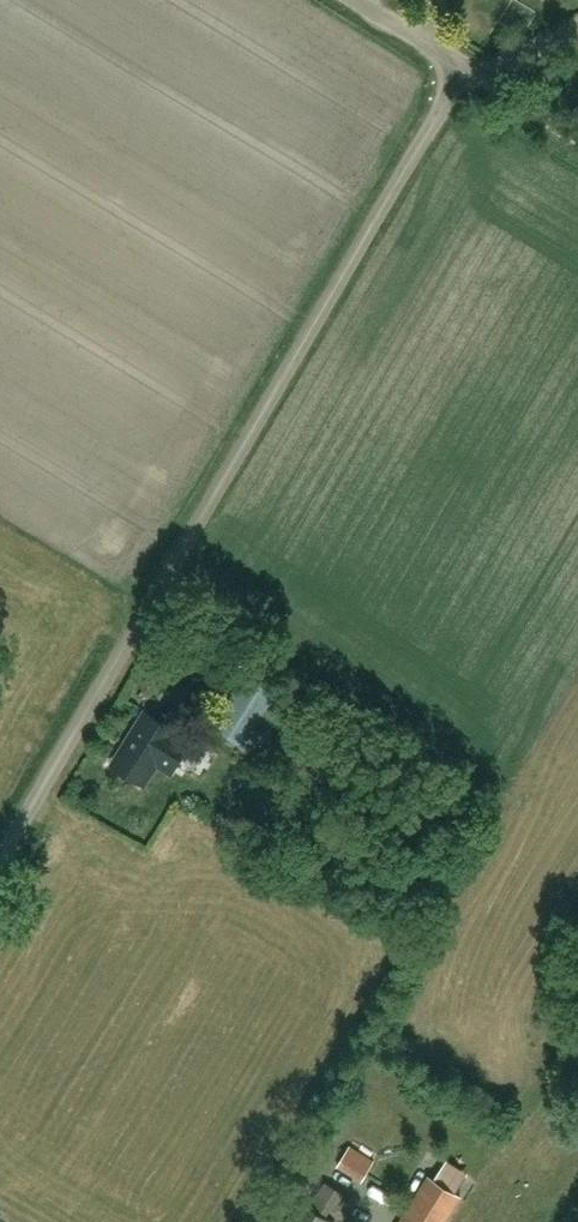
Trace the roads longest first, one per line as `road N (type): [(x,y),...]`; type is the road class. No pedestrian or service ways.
road 1 (unclassified): [(0,861),(466,68),(353,0)]
road 2 (track): [(577,137),(466,68)]

